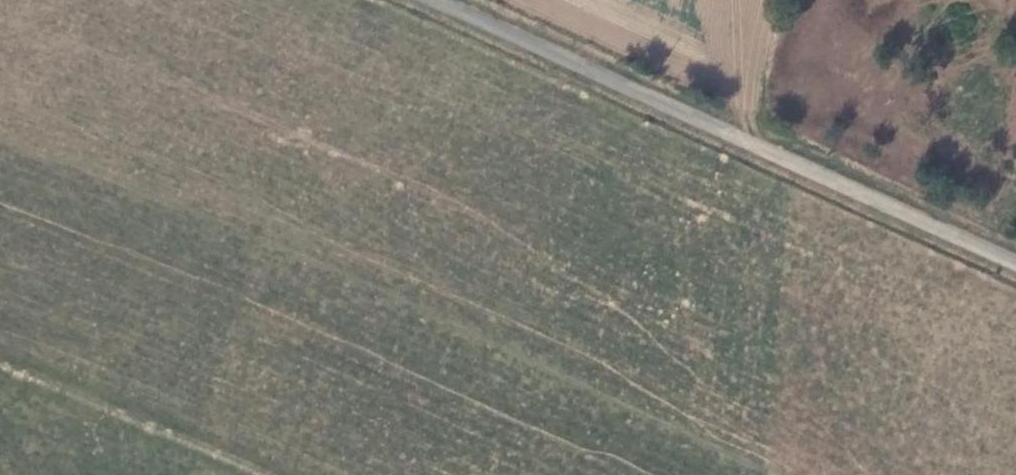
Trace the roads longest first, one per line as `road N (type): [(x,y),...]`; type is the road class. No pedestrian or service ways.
road 1 (tertiary): [(1015,266),(431,0)]

